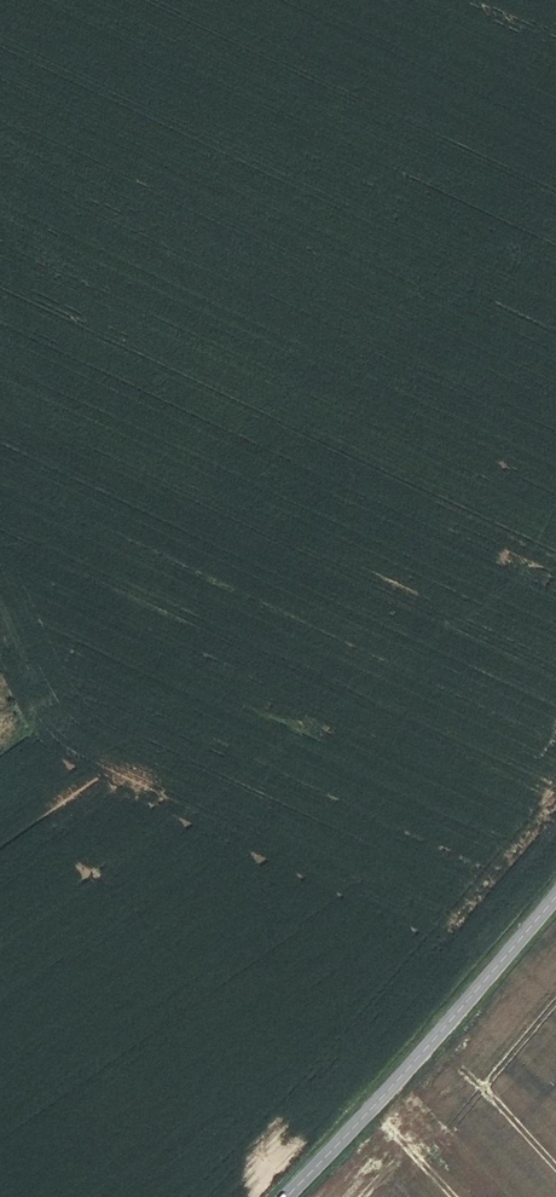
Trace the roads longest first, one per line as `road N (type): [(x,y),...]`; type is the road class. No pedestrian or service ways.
road 1 (tertiary): [(278,1196),(555,887)]

